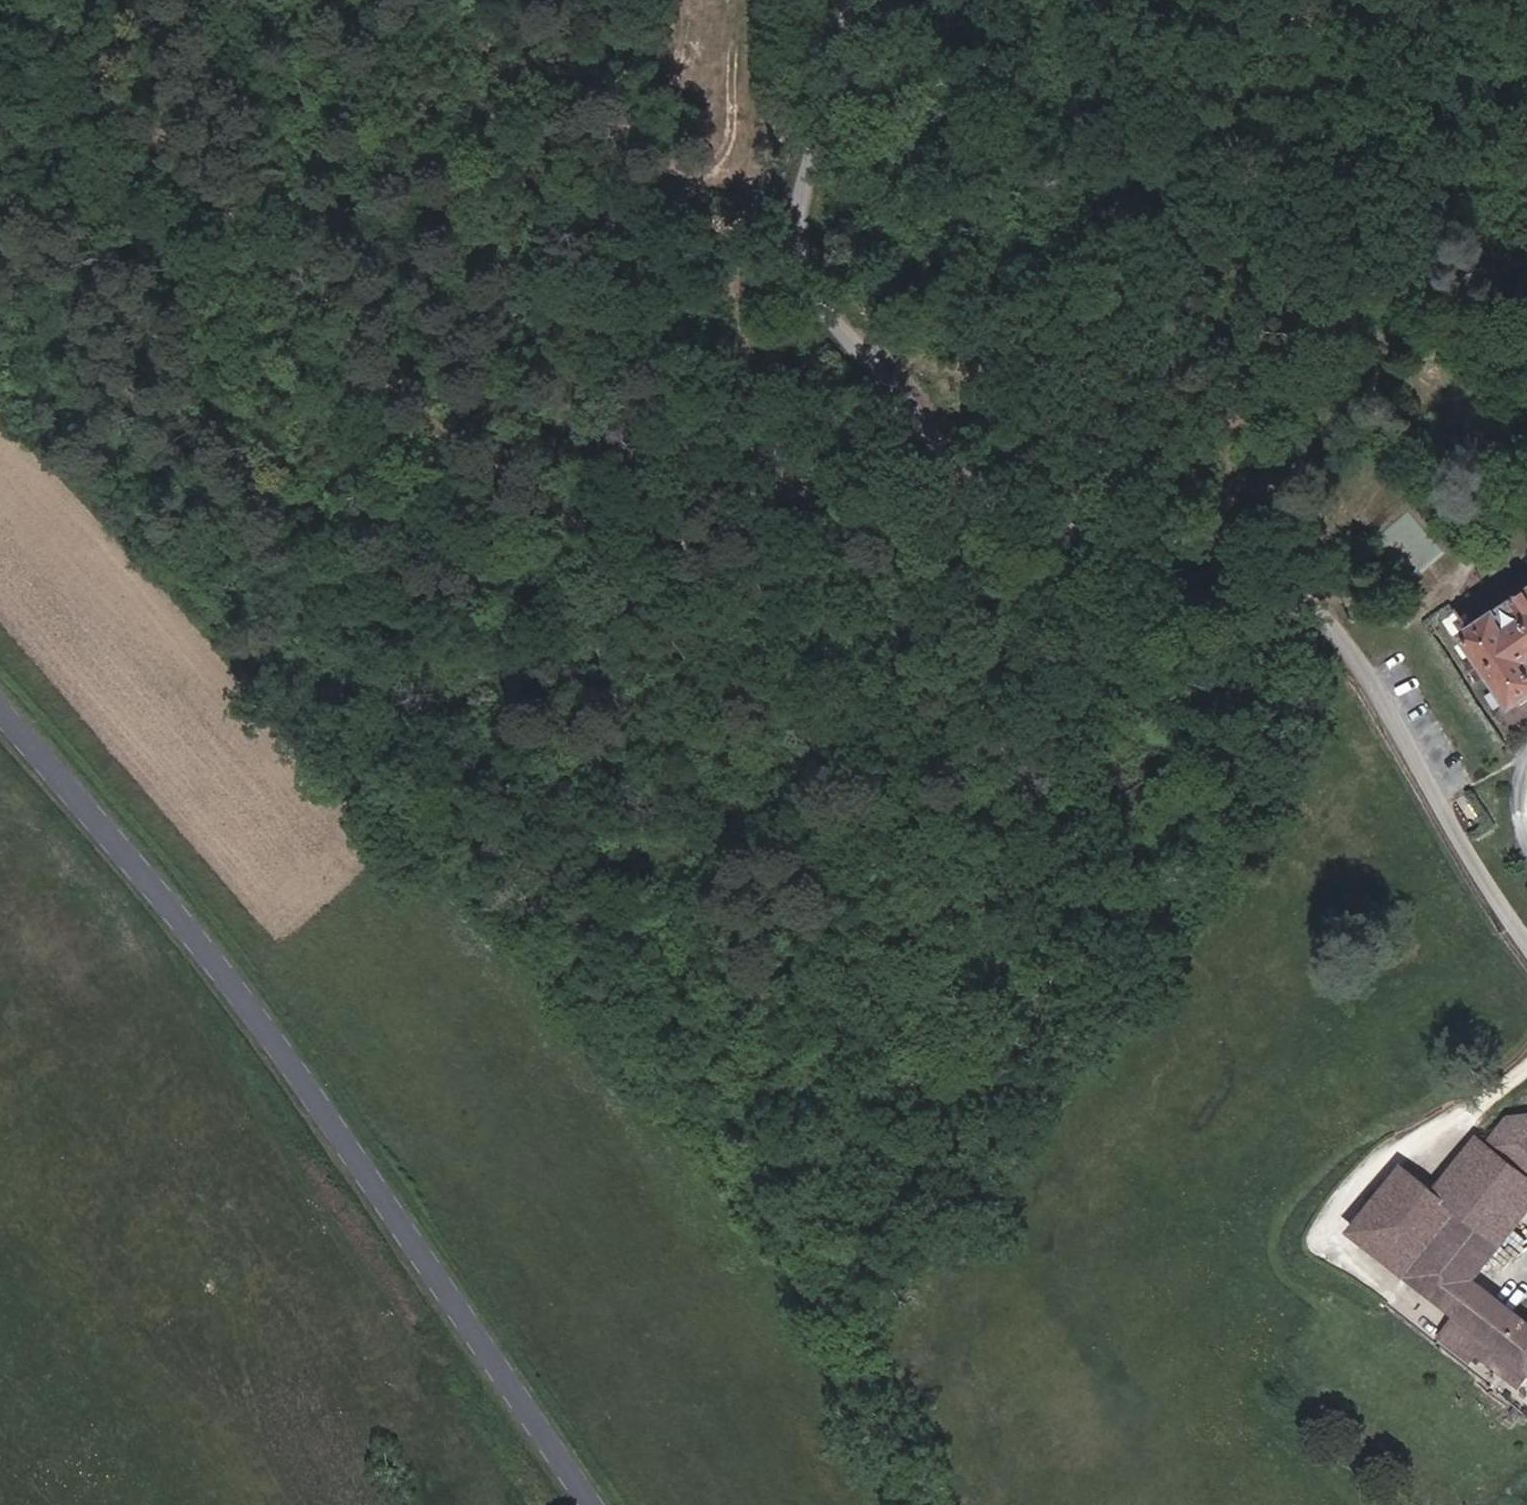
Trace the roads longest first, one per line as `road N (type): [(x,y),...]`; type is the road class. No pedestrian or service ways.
road 1 (residential): [(853,0),(843,77),(805,215),(812,273),(969,453),(1176,570),(1336,622),(1526,924)]
road 2 (tertiary): [(0,714),(222,969),(591,1504)]

